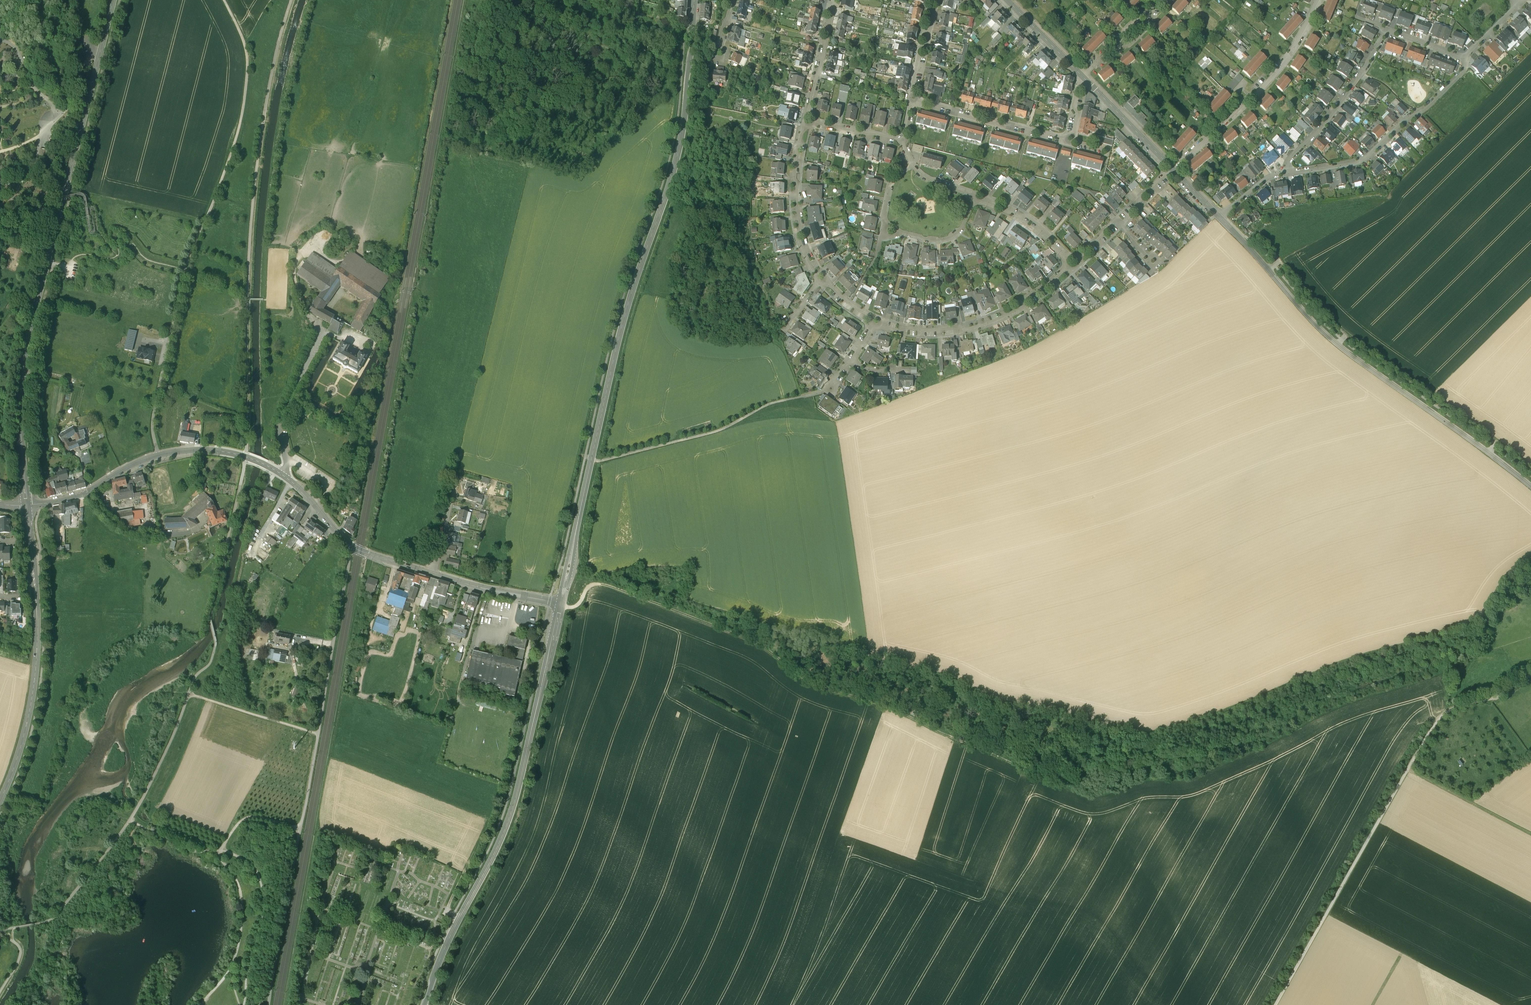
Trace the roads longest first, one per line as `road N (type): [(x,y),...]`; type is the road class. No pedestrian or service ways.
road 1 (track): [(291,0),(270,79),(250,218),(245,466),(210,615)]
road 2 (secondary): [(561,605),(625,315),(679,149),(694,0)]
road 3 (track): [(561,605),(576,606),(593,584),(630,592),(1067,790)]
road 4 (tertiary): [(27,506),(24,362),(114,0)]
road 5 (track): [(267,1004),(351,547)]
road 6 (track): [(1275,1004),(1439,719),(1530,676)]
road 7 (secondary): [(424,1004),(507,825),(561,605)]
road 8 (residential): [(1530,486),(1339,346),(1220,217)]
road 9 (track): [(170,341),(185,268),(244,104),(248,63),(224,0)]
road 10 (tertiary): [(561,605),(351,547),(299,487),(251,459)]
road 11 (tertiary): [(27,506),(35,680),(0,801)]
road 12 (residential): [(1286,173),(1386,30),(1465,58)]
road 13 (tertiary): [(246,458),(206,450),(159,455),(88,490),(27,506)]
road 14 (residential): [(1173,169),(1282,62),(1318,0)]
road 15 (residential): [(1465,58),(1458,75),(1367,157),(1286,173)]
road 16 (track): [(211,625),(210,663),(195,676),(130,820)]
road 17 (residential): [(880,324),(902,332),(970,330),(1023,308),(1067,267)]
road 18 (residential): [(916,100),(1072,140)]
road 19 (residential): [(806,125),(793,179),(798,234),(819,276)]
road 20 (track): [(1408,769),(1530,833)]
road 21 (track): [(130,820),(43,922)]
road 22 (residential): [(1173,169),(1085,79)]

